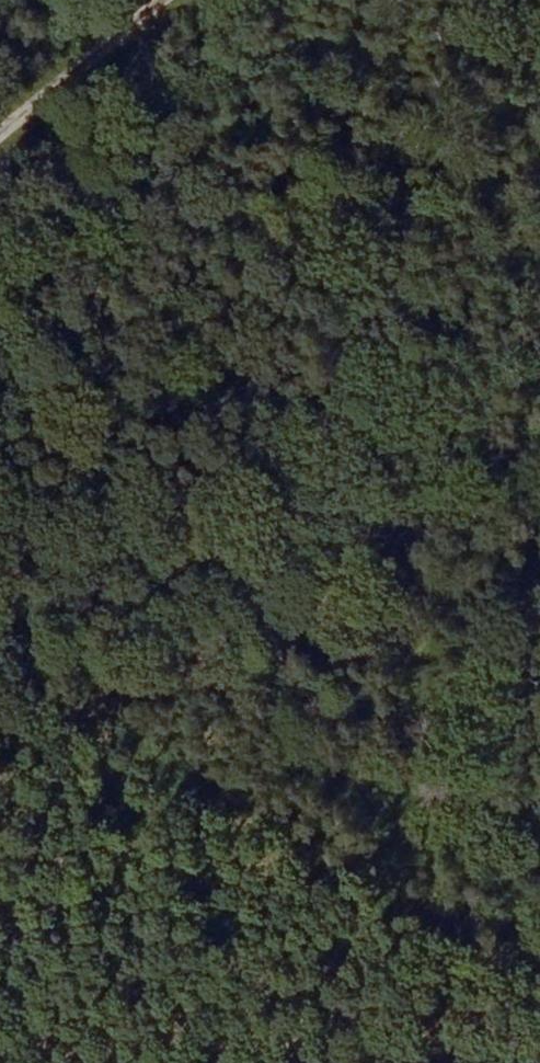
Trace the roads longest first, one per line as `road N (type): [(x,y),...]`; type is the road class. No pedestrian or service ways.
road 1 (track): [(0,131),(158,0)]

